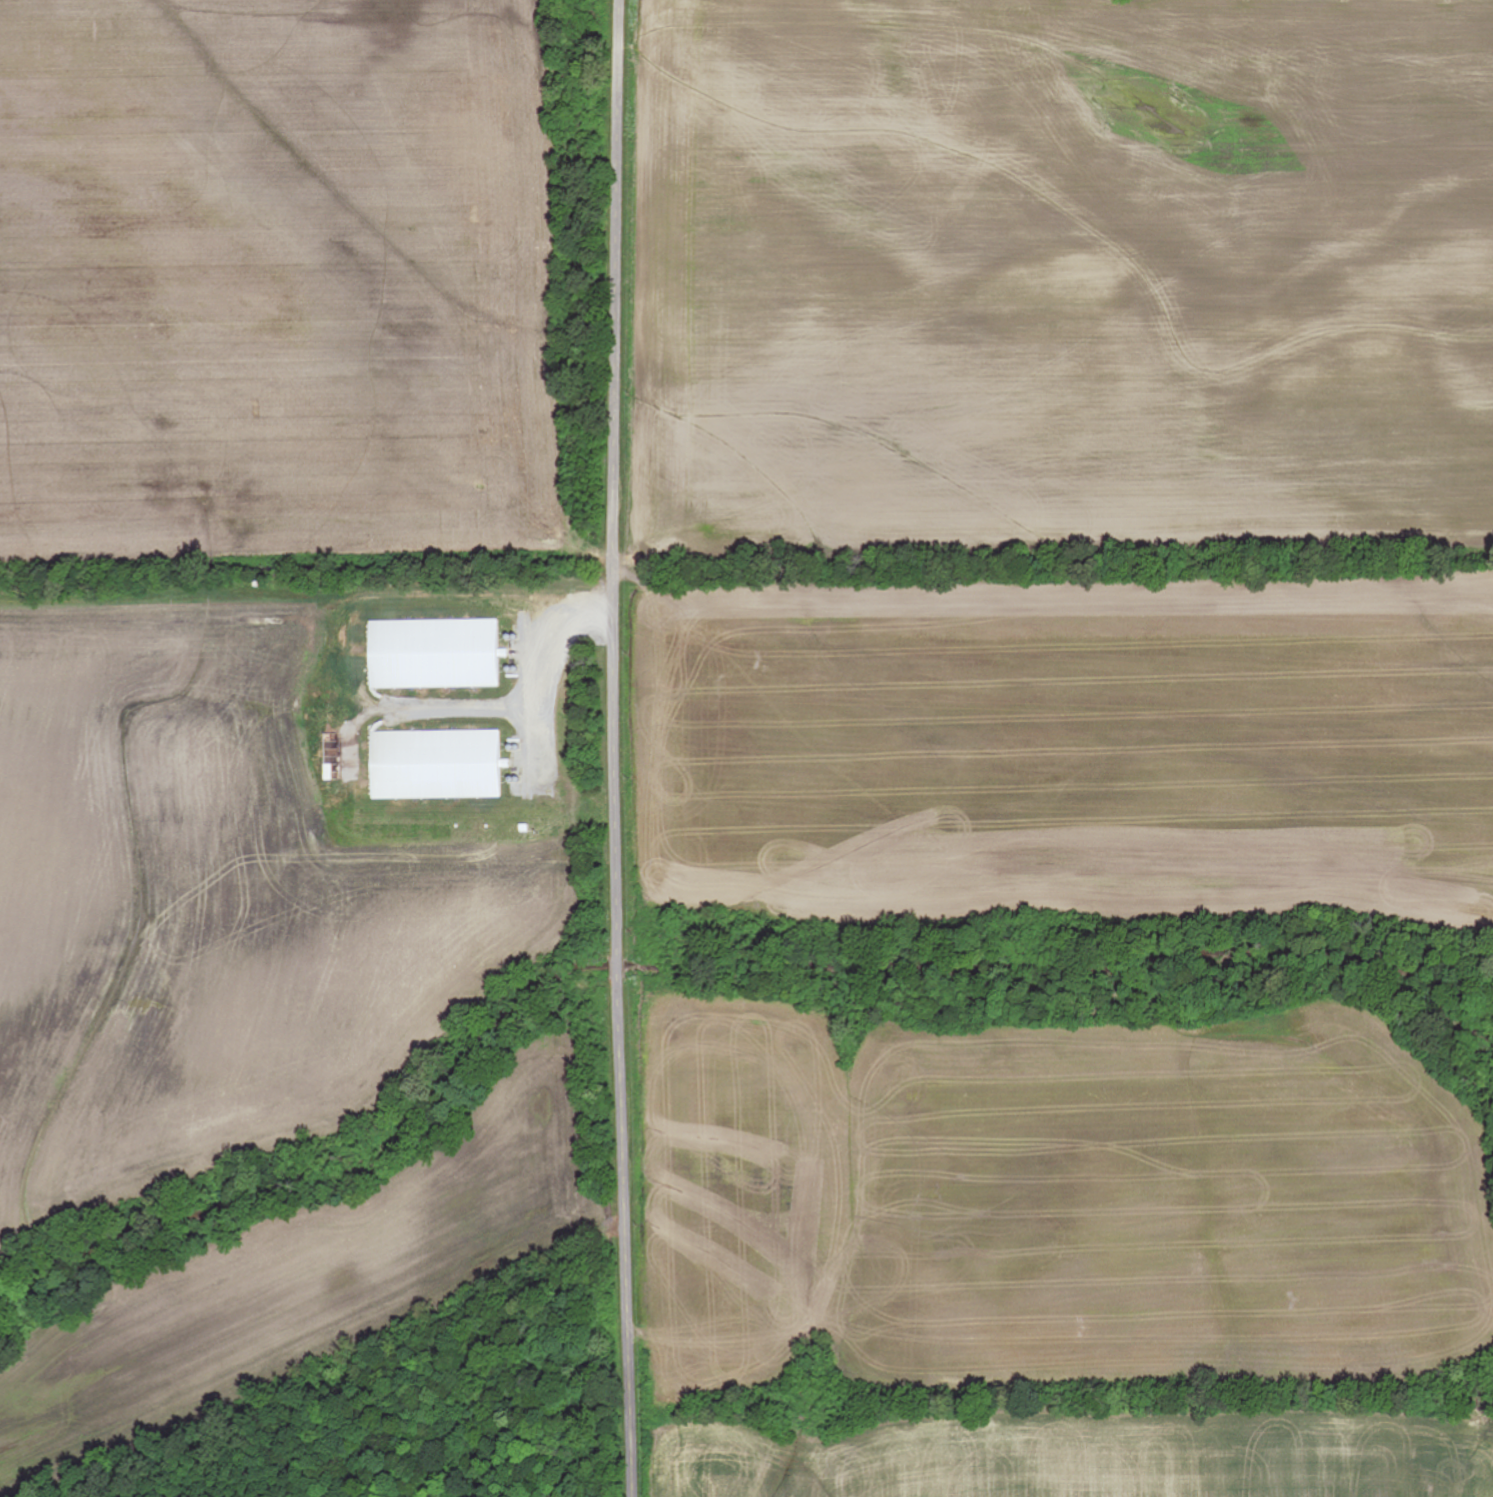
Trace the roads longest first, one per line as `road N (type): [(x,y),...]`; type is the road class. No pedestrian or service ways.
road 1 (tertiary): [(633,1496),(615,681),(622,0)]

